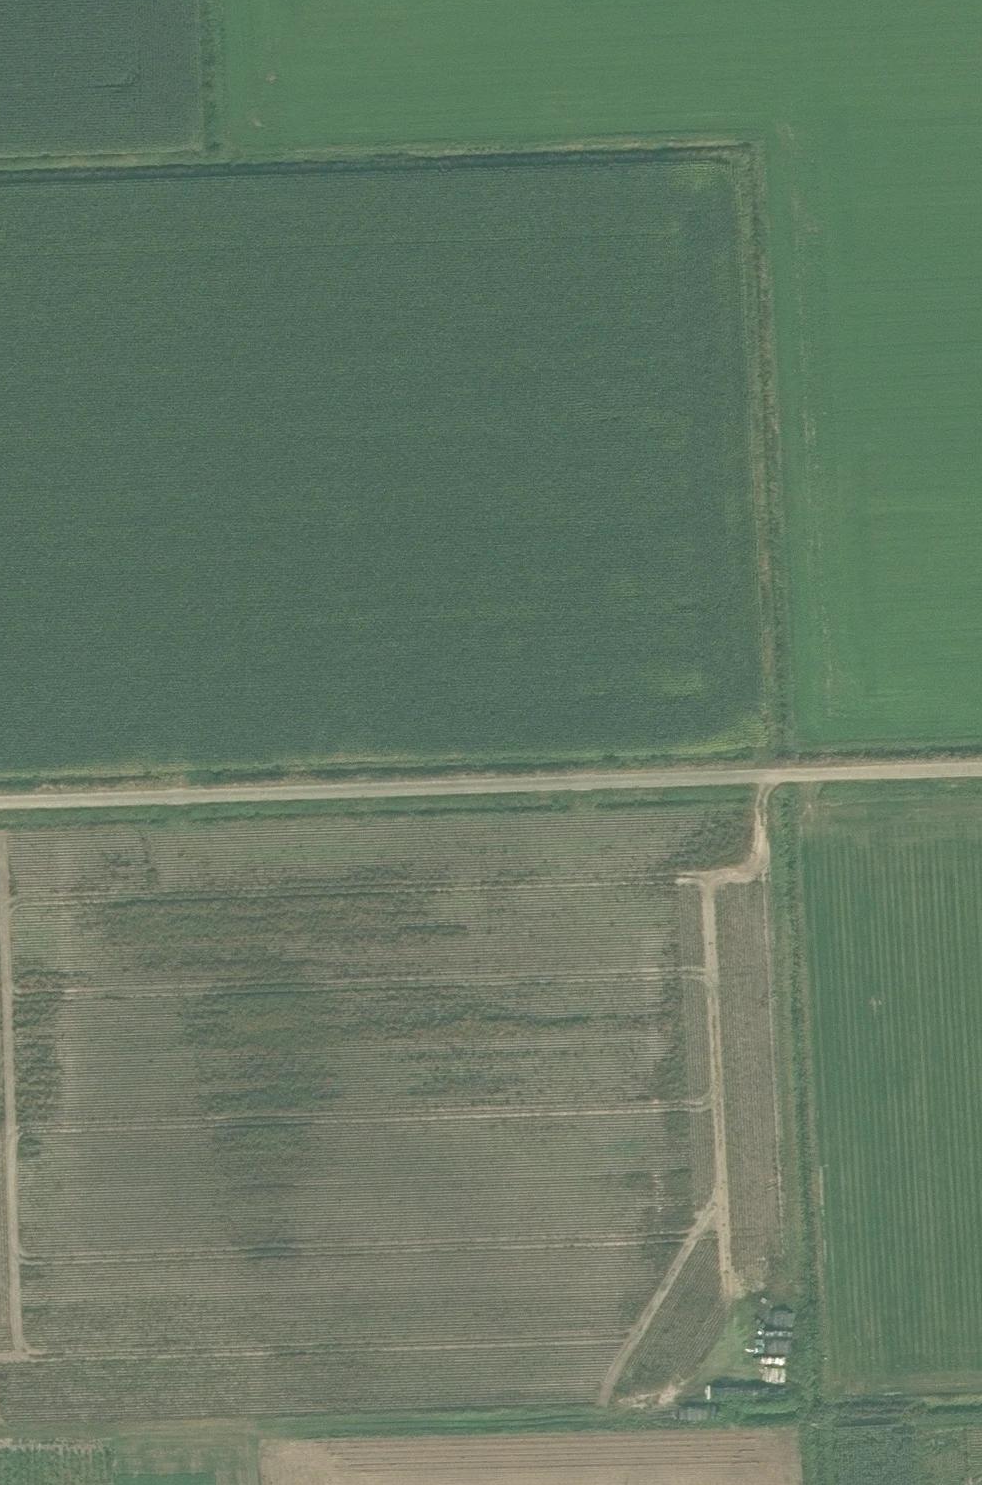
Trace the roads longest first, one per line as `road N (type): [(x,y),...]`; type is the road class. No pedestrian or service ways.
road 1 (unclassified): [(0,804),(981,773)]

